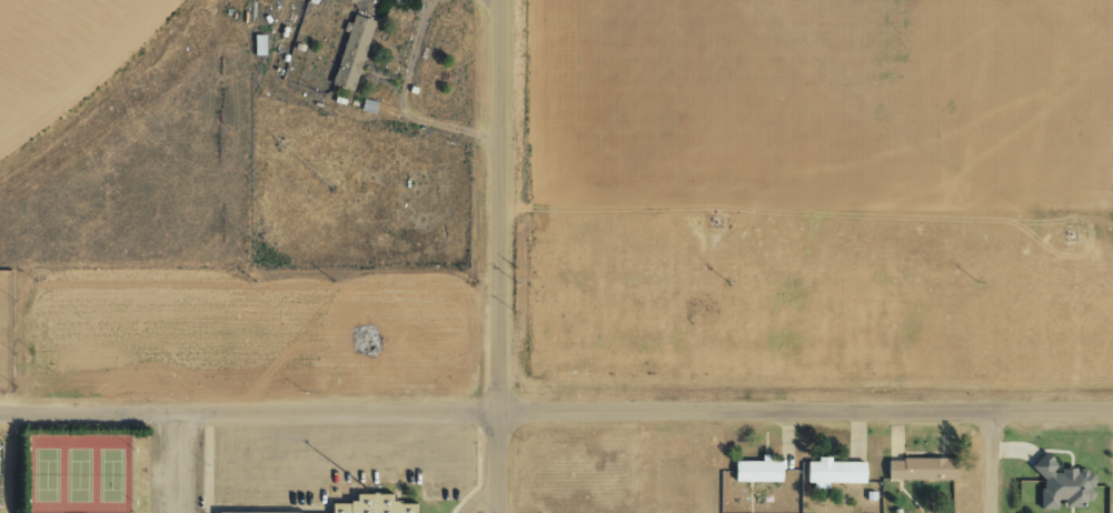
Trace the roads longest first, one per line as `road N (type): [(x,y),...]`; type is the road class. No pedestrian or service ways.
road 1 (residential): [(0,415),(1112,410)]
road 2 (track): [(500,411),(500,0)]

